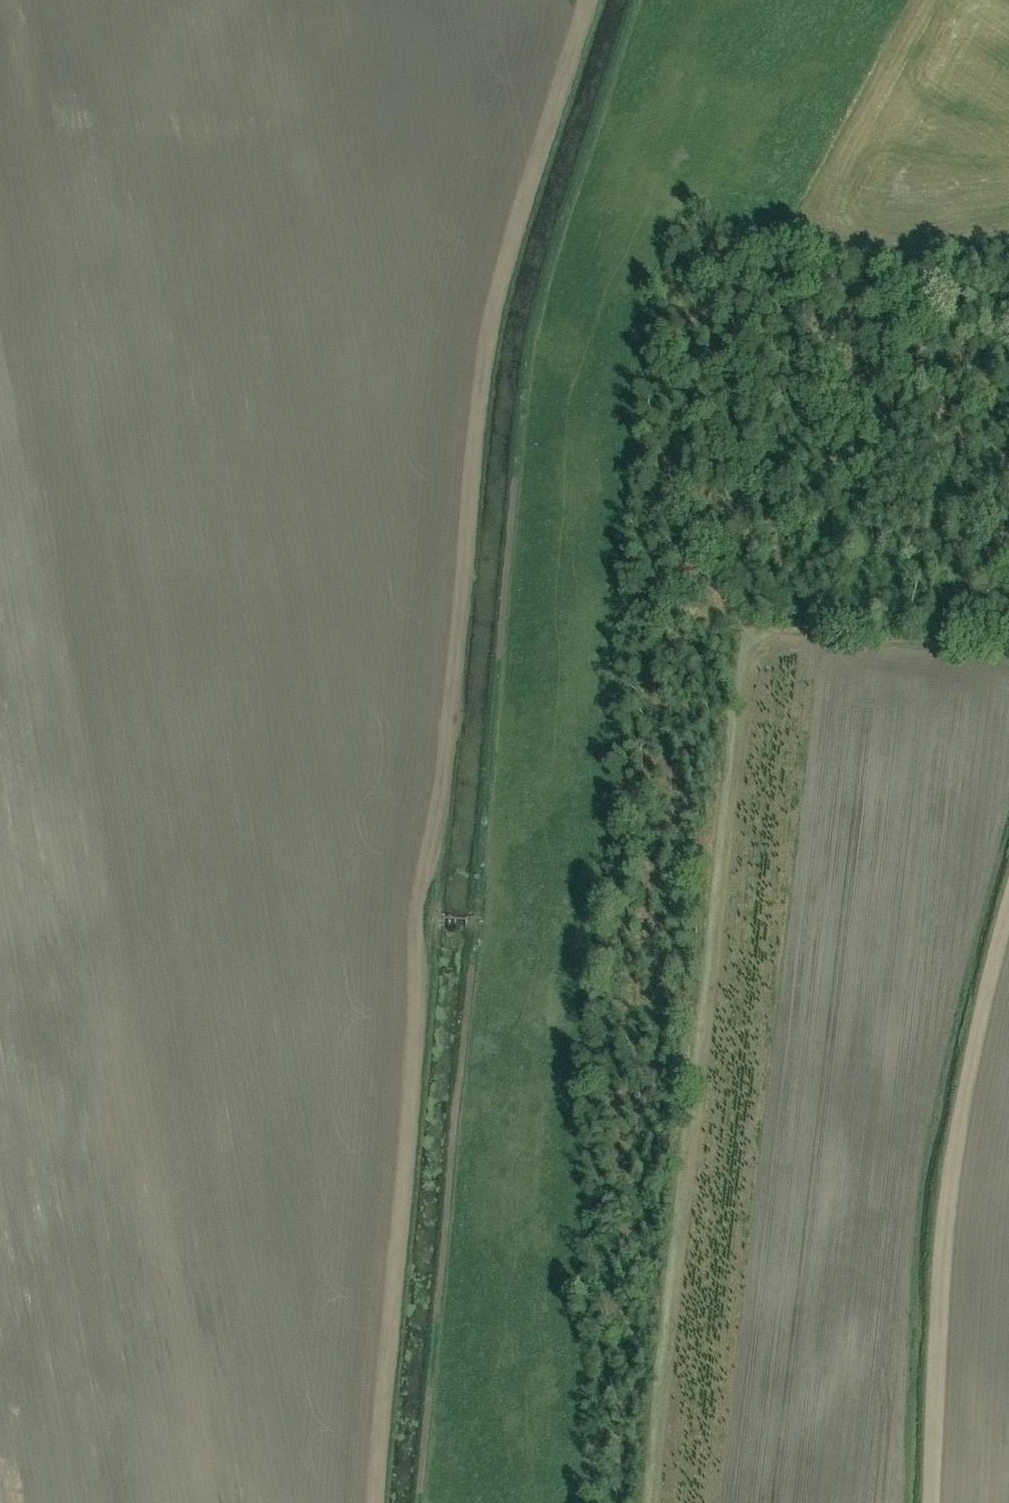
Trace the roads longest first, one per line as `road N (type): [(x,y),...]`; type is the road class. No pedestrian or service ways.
road 1 (track): [(375,1502),(478,386),(518,216),(592,0)]
road 2 (track): [(1008,904),(966,1082),(943,1244),(928,1502)]

